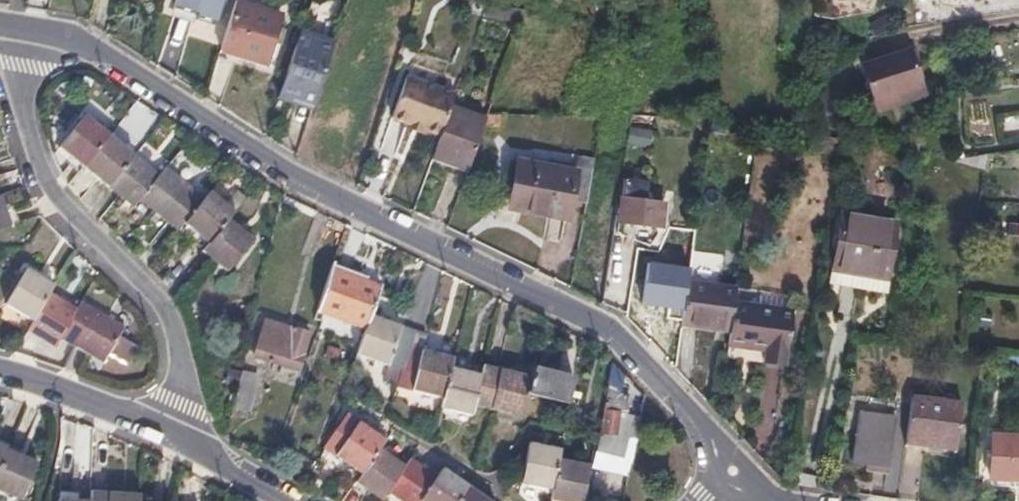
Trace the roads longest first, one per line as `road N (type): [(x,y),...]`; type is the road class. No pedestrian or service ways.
road 1 (residential): [(22,32),(73,44),(286,180),(587,316),(751,492)]
road 2 (residential): [(22,32),(16,61),(36,149),(66,205),(176,332),(191,445)]
road 3 (residential): [(191,445),(0,373)]

